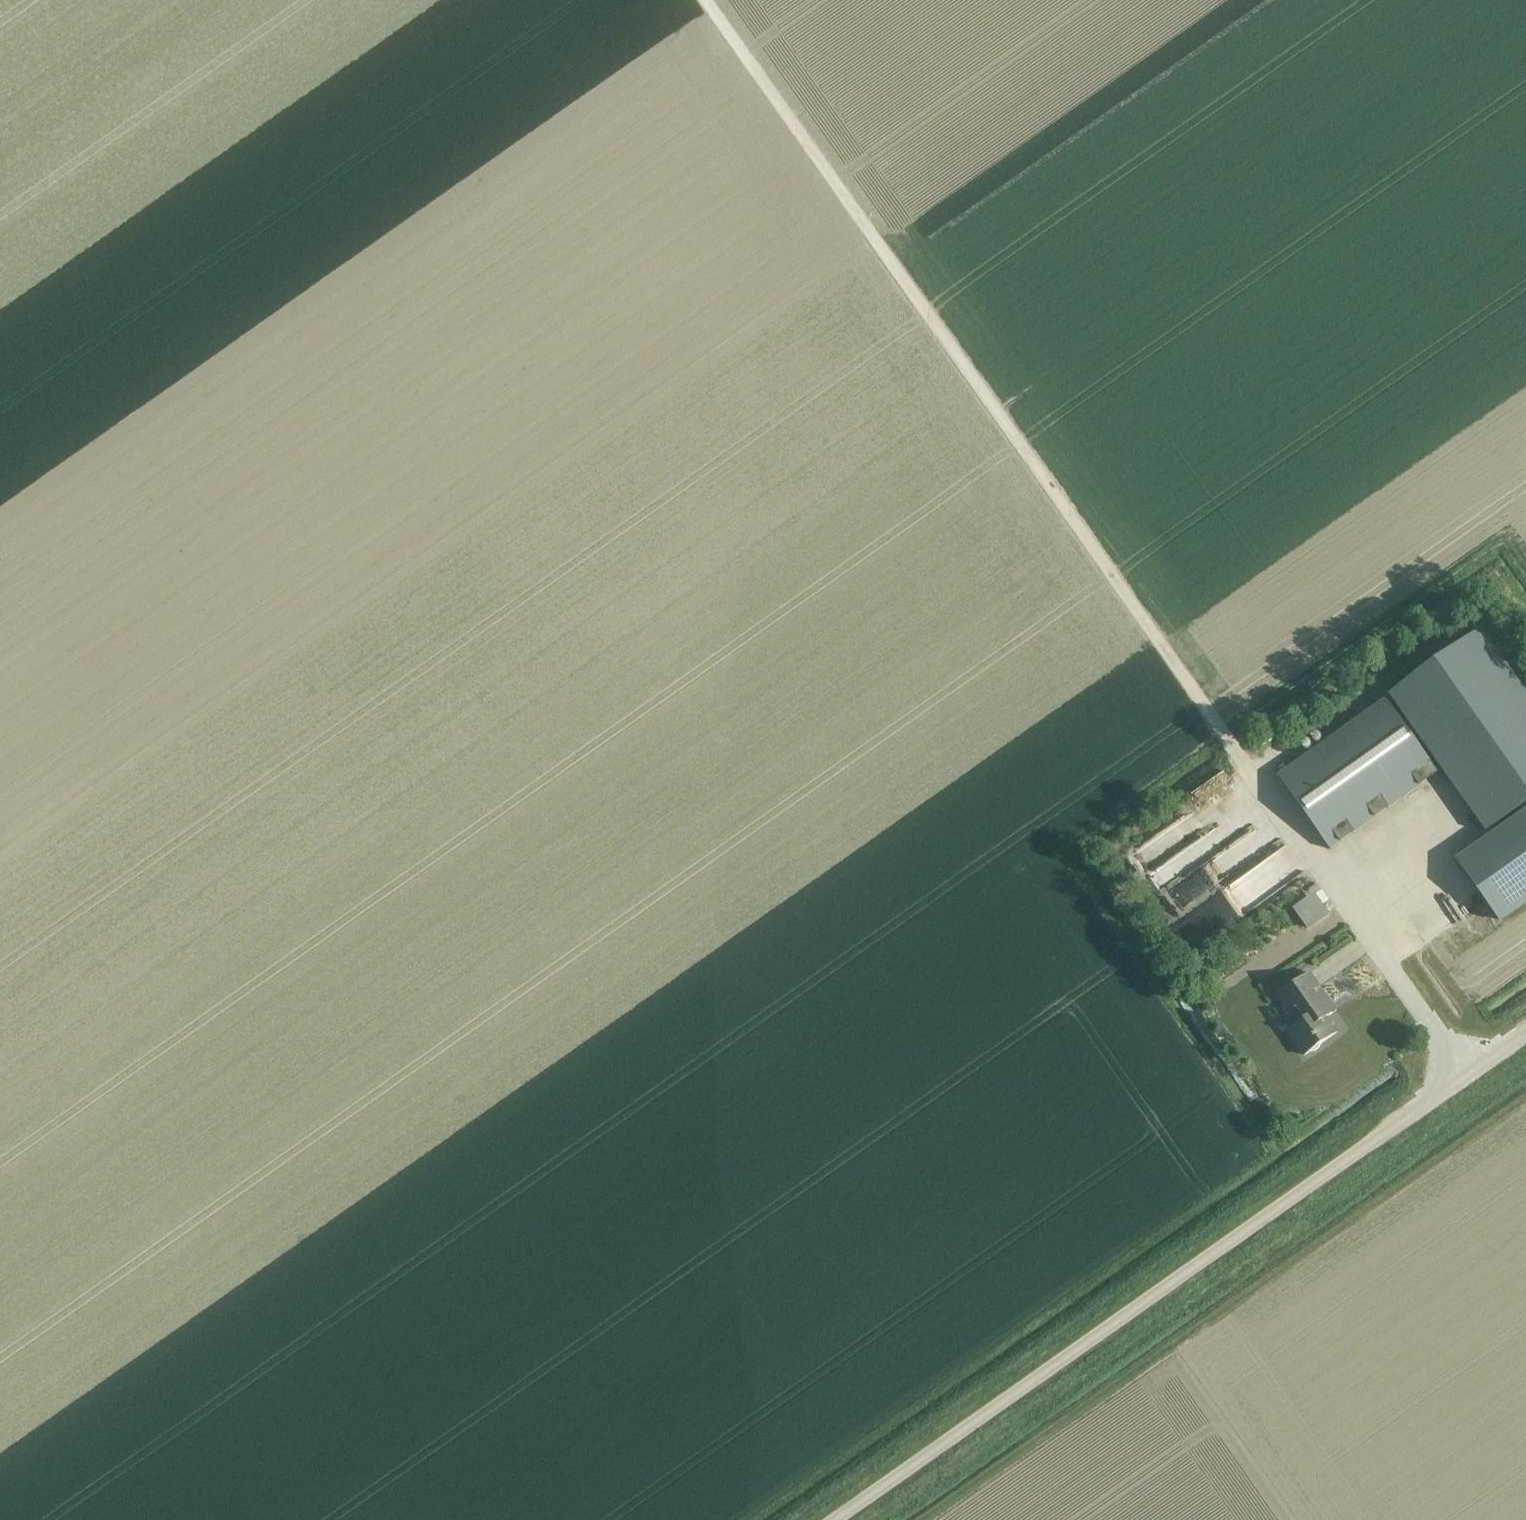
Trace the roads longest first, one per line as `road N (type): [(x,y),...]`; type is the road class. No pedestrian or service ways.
road 1 (residential): [(819,1519),(1525,1034)]

